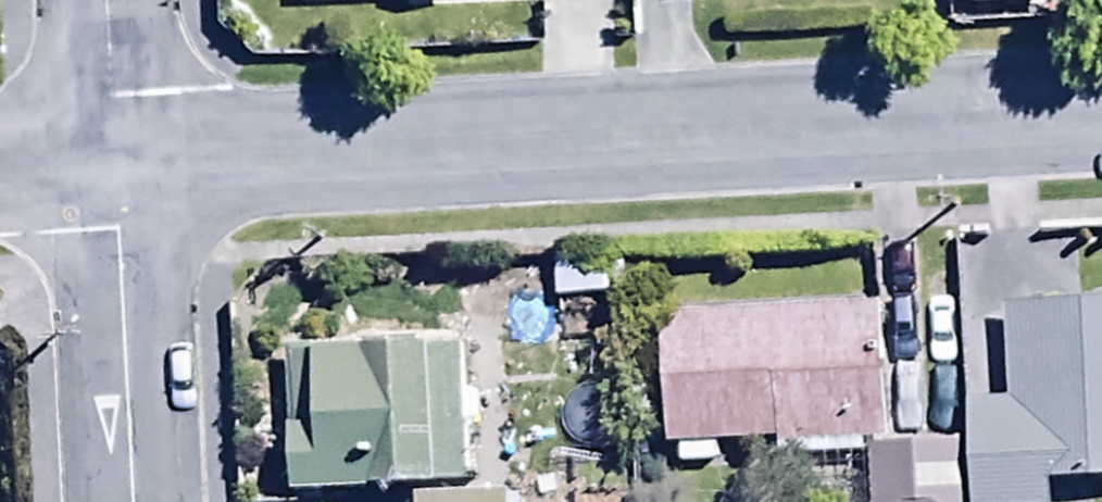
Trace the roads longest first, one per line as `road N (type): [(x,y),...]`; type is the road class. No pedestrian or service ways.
road 1 (residential): [(113,169),(1101,117)]
road 2 (residential): [(130,501),(113,169)]
road 3 (residential): [(113,169),(105,0)]

